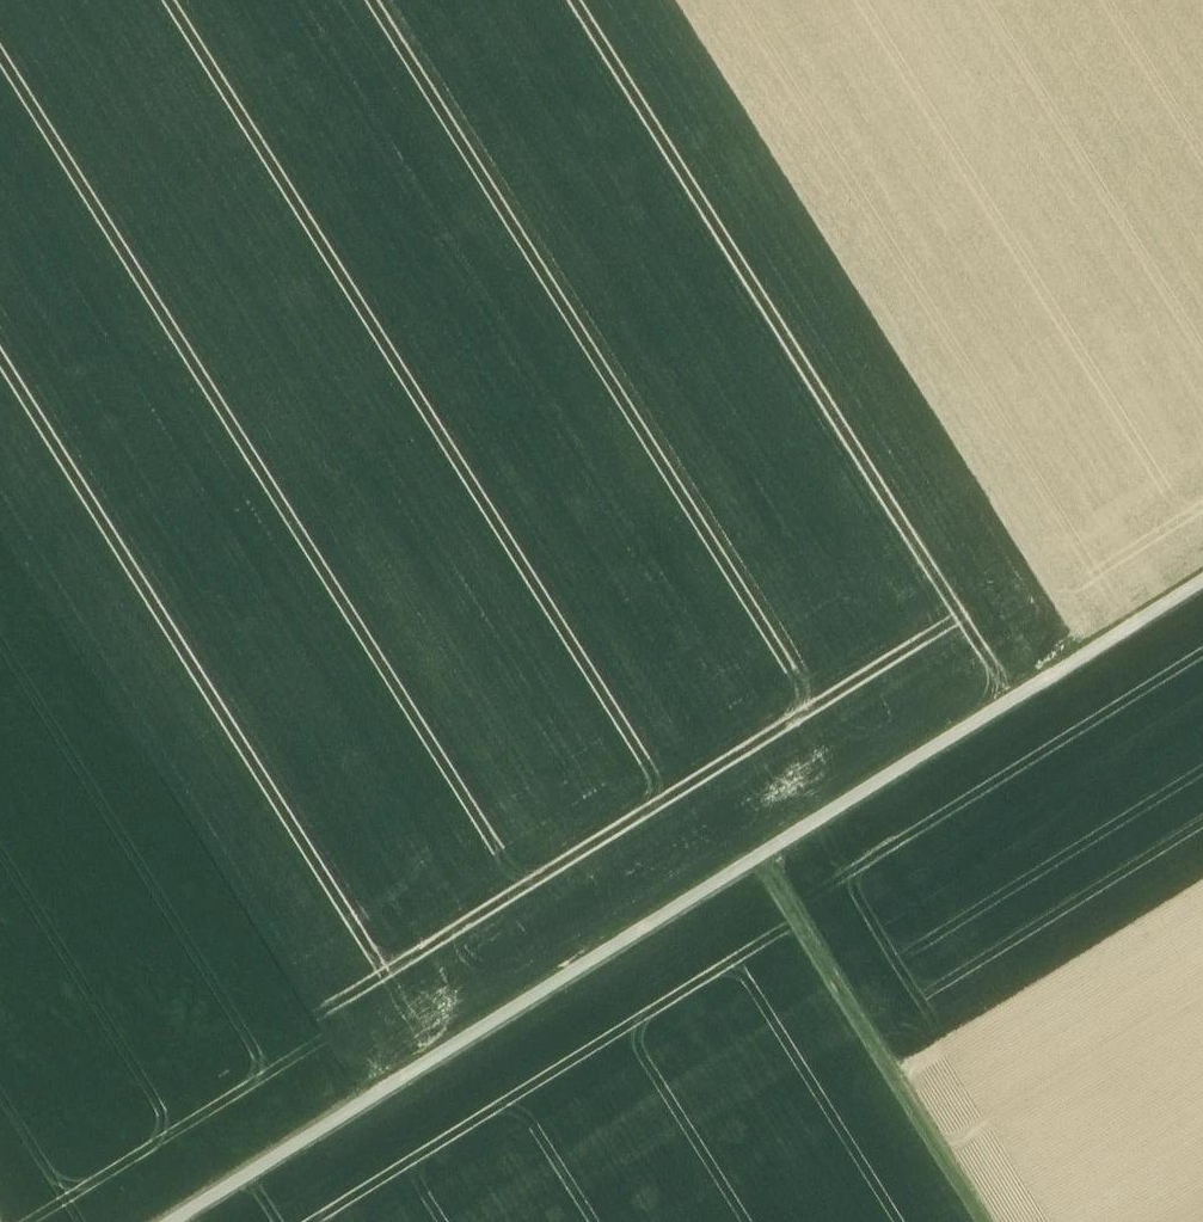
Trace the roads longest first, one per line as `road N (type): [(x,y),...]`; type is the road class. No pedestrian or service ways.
road 1 (track): [(173,1221),(1202,581)]
road 2 (track): [(751,863),(980,1221)]

